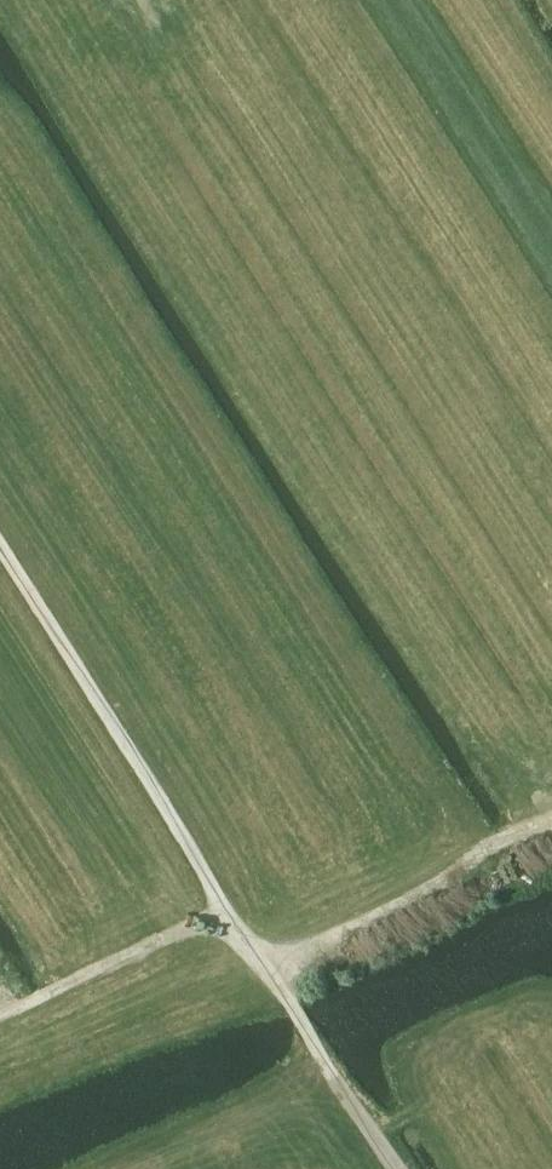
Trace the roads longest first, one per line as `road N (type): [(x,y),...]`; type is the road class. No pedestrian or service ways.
road 1 (track): [(551,823),(493,841),(426,897),(264,964),(0,552)]
road 2 (track): [(386,0),(551,253)]
road 3 (track): [(0,1014),(226,909)]
road 4 (track): [(396,1168),(264,964)]

